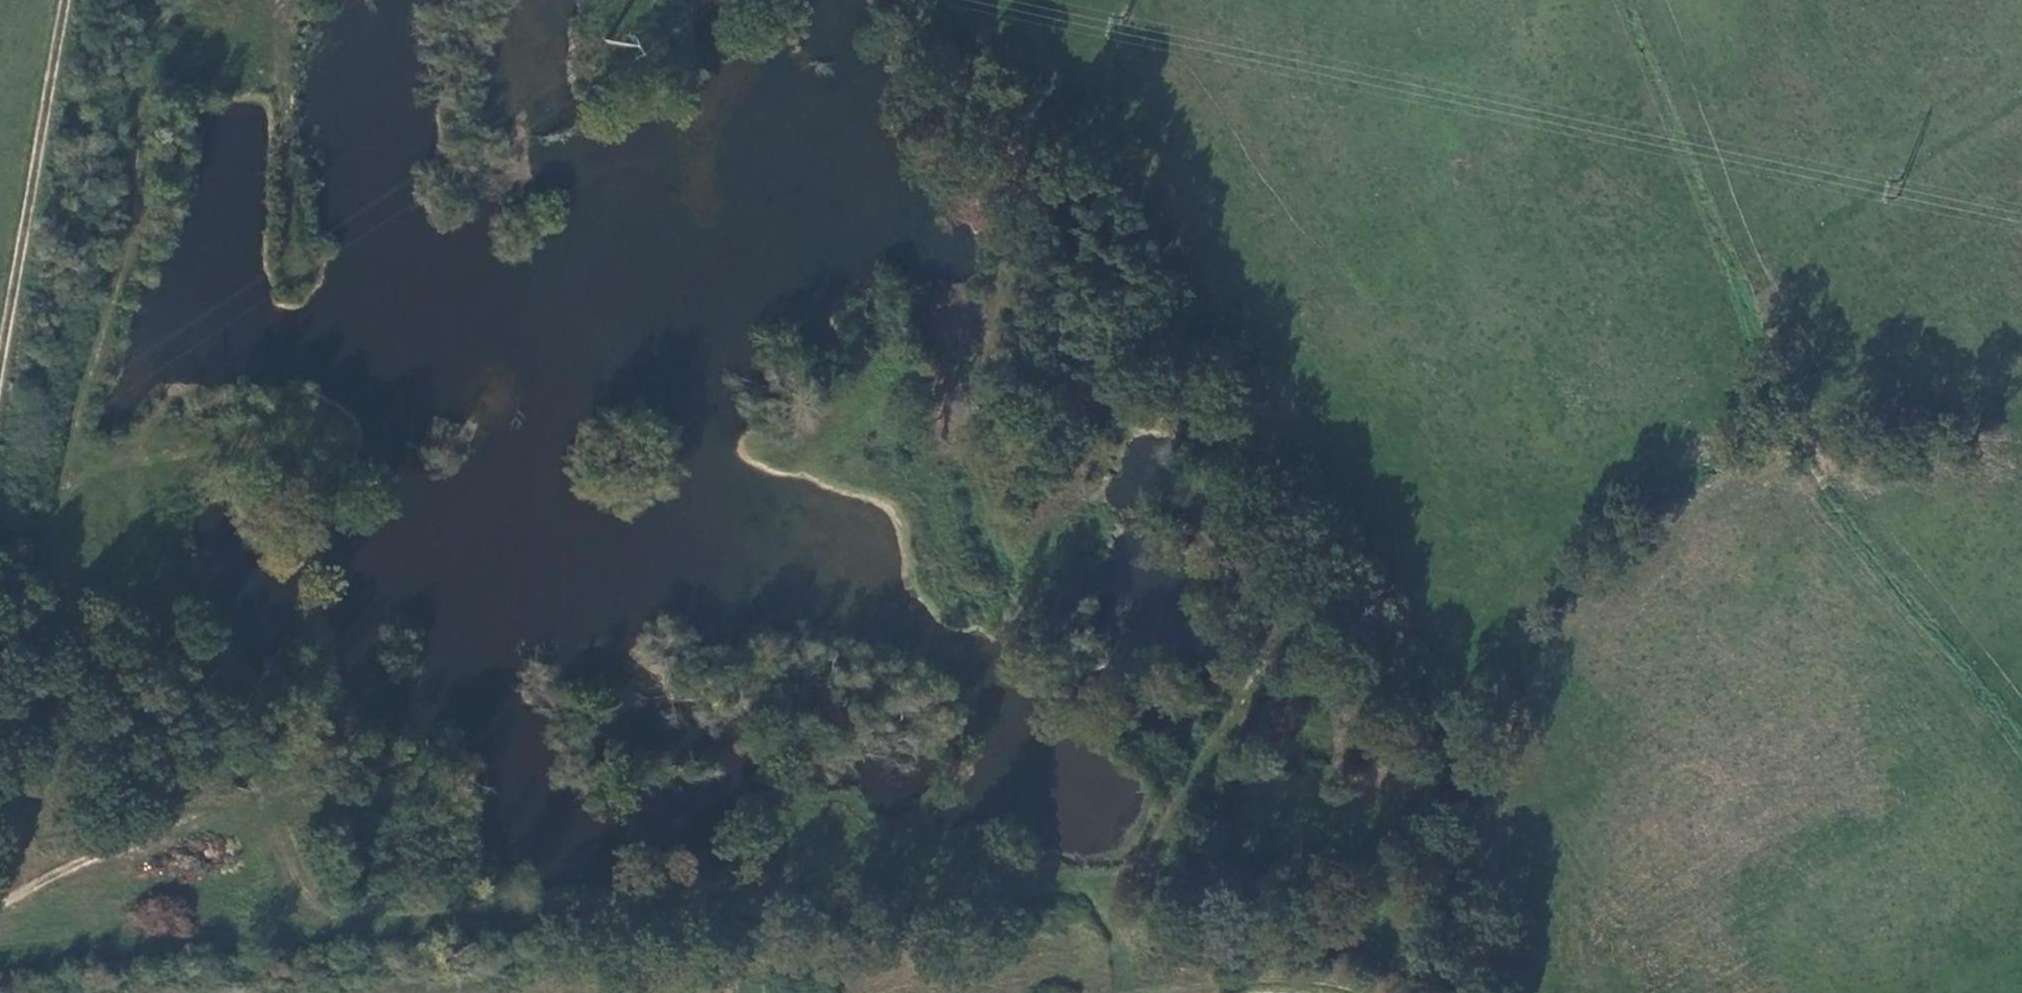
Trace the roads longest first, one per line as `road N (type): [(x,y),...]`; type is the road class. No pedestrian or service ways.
road 1 (track): [(1471,992),(1463,754),(917,0)]
road 2 (track): [(64,0),(0,354)]

